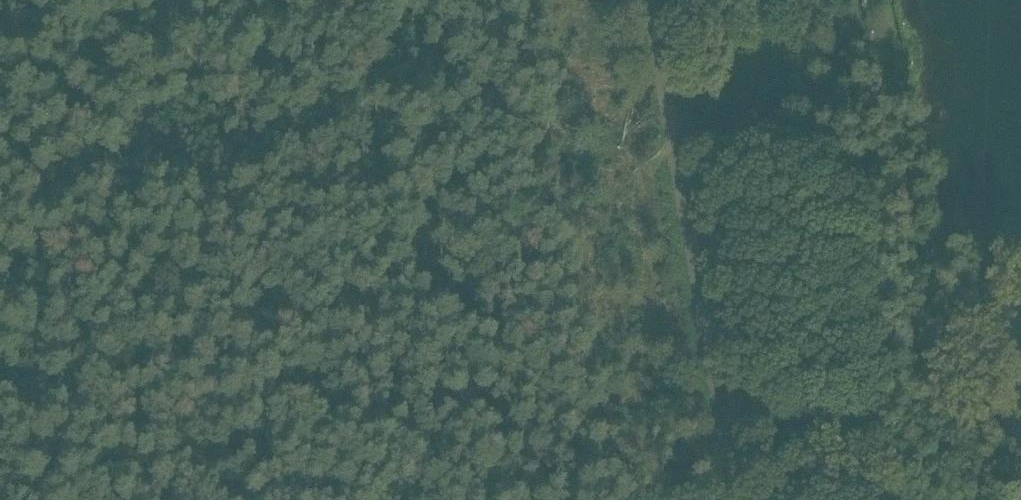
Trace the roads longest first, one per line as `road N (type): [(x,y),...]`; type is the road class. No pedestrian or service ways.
road 1 (unclassified): [(741,499),(651,0)]

